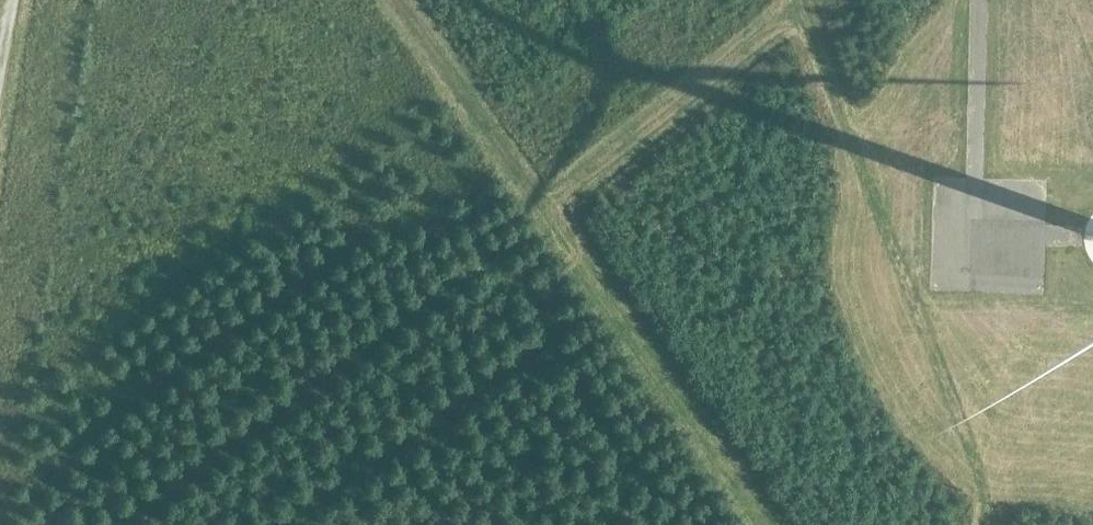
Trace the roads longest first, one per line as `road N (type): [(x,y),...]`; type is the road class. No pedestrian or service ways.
road 1 (track): [(17,0),(0,121)]

